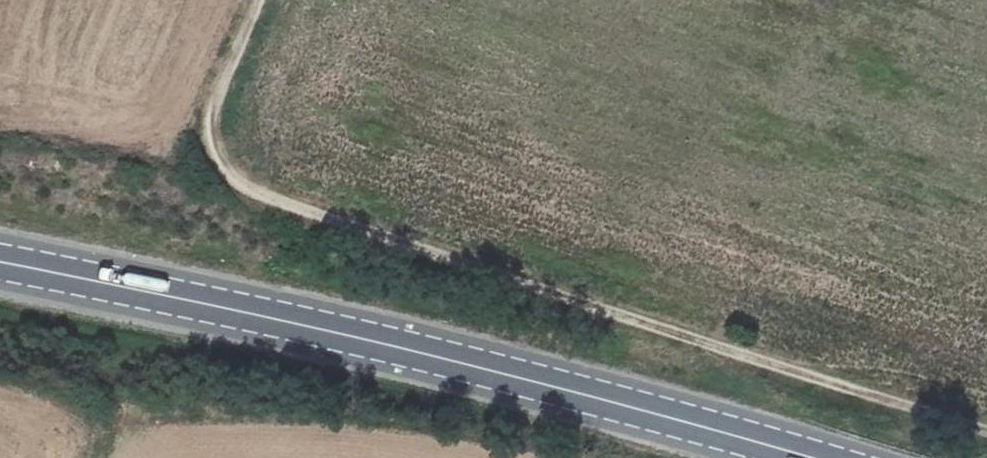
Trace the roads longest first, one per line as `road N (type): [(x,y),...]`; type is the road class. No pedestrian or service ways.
road 1 (track): [(986,432),(270,199),(232,175),(213,143),(214,102),(256,0)]
road 2 (primary): [(806,457),(259,316),(0,268)]

